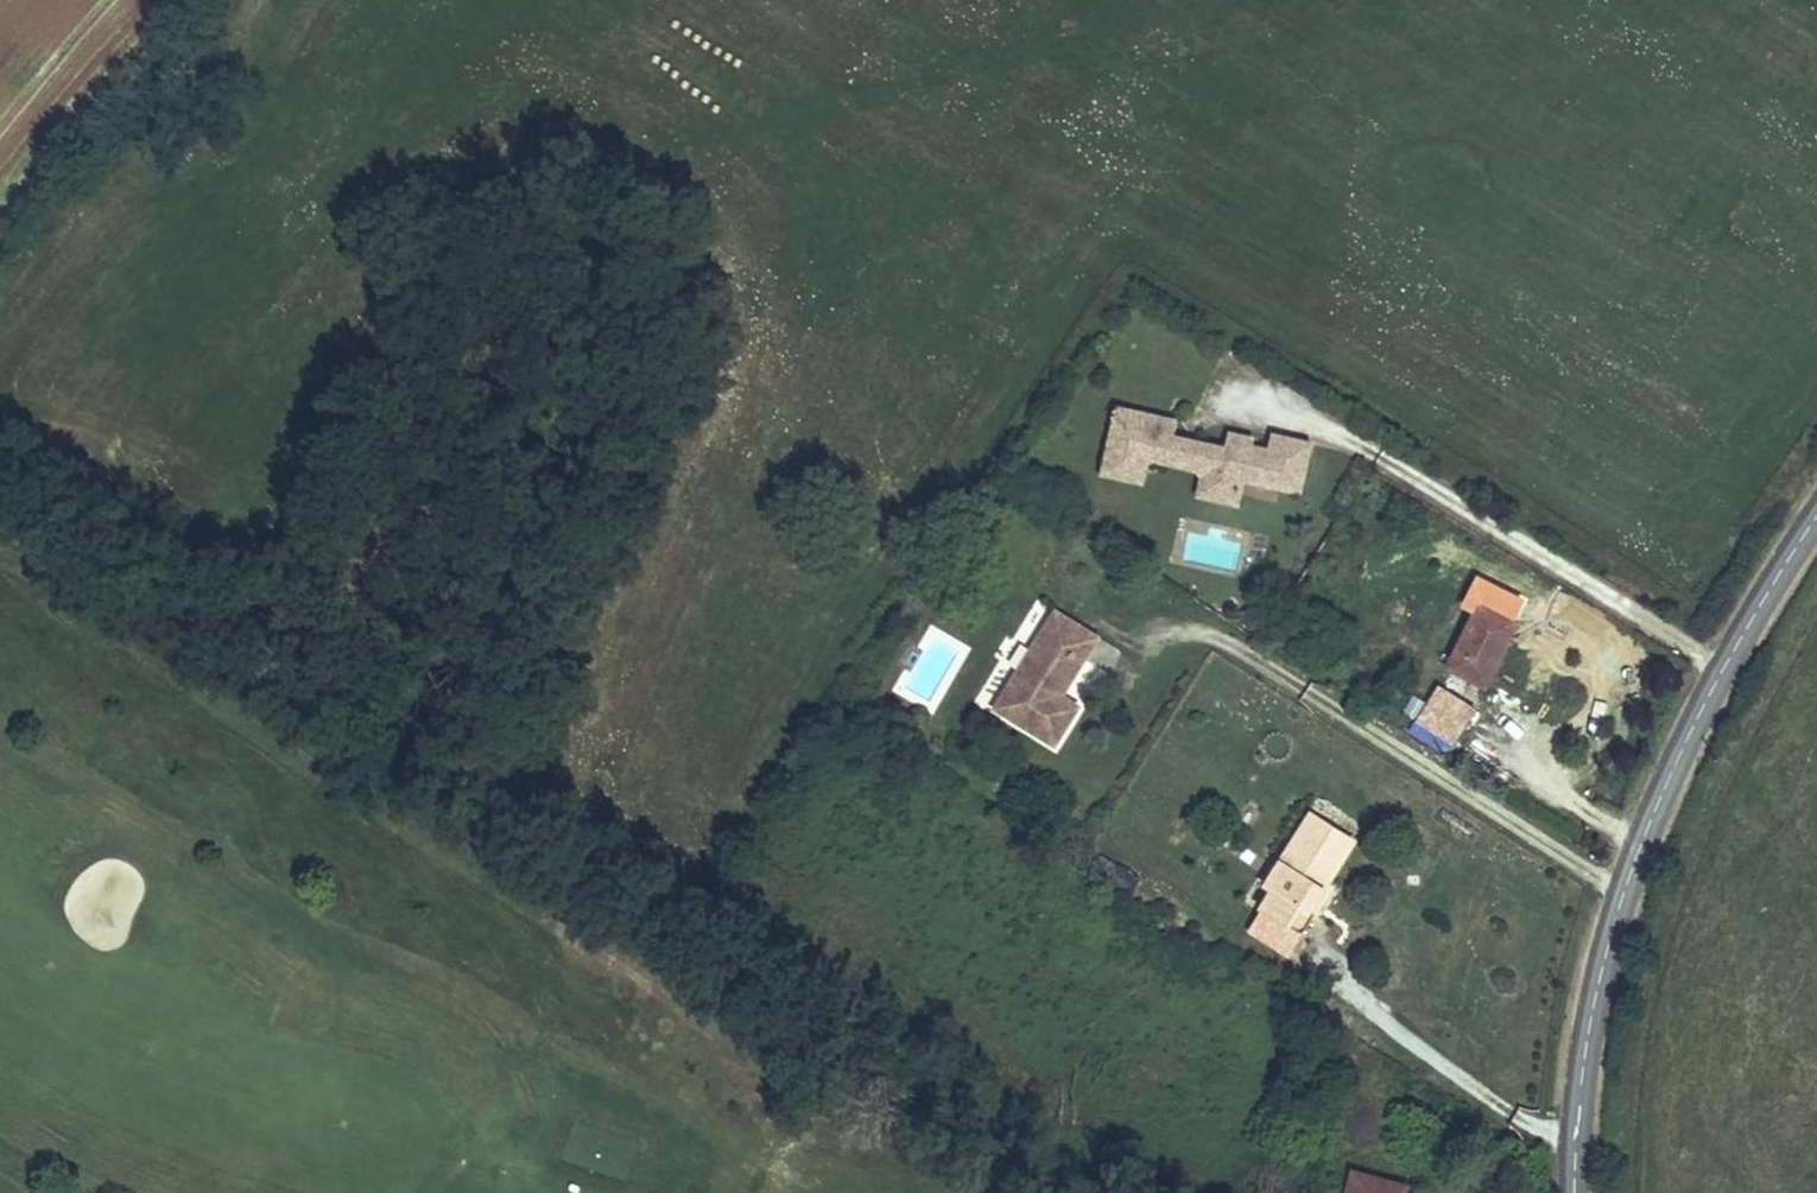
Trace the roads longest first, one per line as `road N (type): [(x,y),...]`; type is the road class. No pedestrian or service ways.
road 1 (tertiary): [(1577,1192),(1588,1033),(1655,799),(1816,512)]

